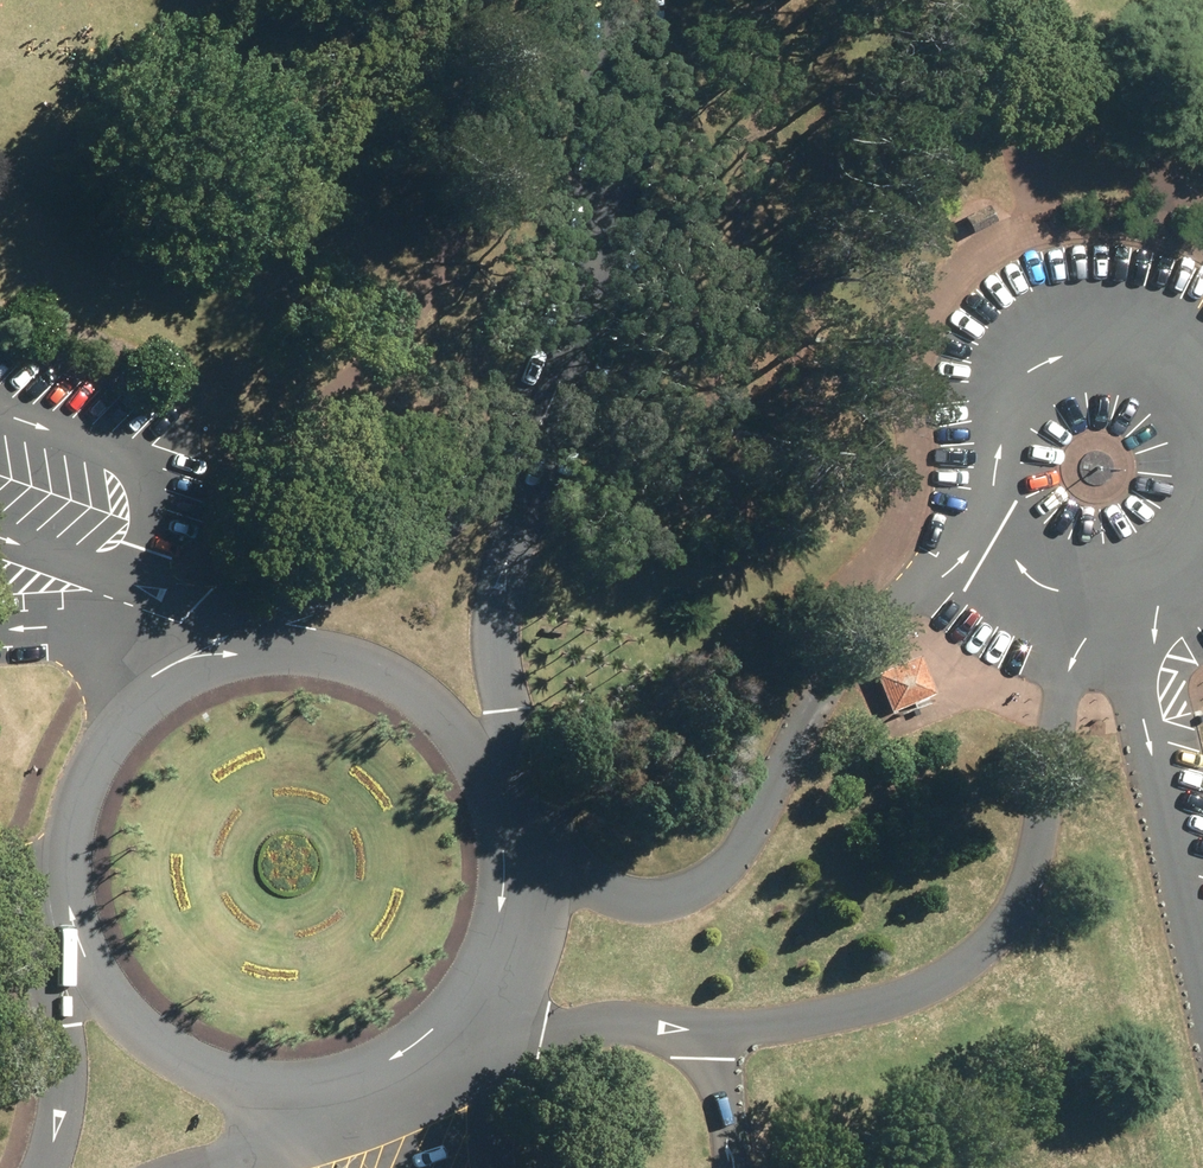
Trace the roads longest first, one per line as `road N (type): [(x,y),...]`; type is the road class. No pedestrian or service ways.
road 1 (unclassified): [(505,847),(639,898),(702,889),(759,806),(813,691),(988,504)]
road 2 (unclassified): [(1102,592),(1058,702),(1030,882),(986,950),(951,974),(859,1011),(760,1033),(713,1034)]
road 3 (unclassified): [(526,432),(600,205),(617,82),(618,0)]
road 4 (unclassified): [(69,936),(59,855),(77,773),(148,685),(183,662),(241,644)]
road 5 (unclassified): [(241,644),(423,537),(469,499),(526,432)]
road 6 (unclassified): [(1147,587),(1142,702),(1202,936)]
road 7 (unclassified): [(526,432),(489,616),(487,776)]
road 8 (unclassified): [(988,504),(982,456),(994,410),(1042,356),(1087,338),(1136,339),(1202,375)]
road 9 (unclassified): [(241,644),(325,646),(408,680),(463,733),(487,776)]
road 10 (unclassified): [(288,1094),(214,1081),(142,1039),(87,980),(69,936)]
road 11 (unclassified): [(713,1034),(477,1006)]
road 12 (unclassified): [(52,1167),(68,1075),(69,936)]
road 13 (unclassified): [(464,1026),(408,1072),(345,1090),(288,1094)]
road 14 (unclassified): [(505,847),(503,939),(477,1006)]
road 15 (unclassified): [(1102,592),(1032,565),(988,504)]
road 16 (unclassified): [(464,1026),(494,1167)]
road 17 (unclassified): [(731,1167),(713,1034)]

